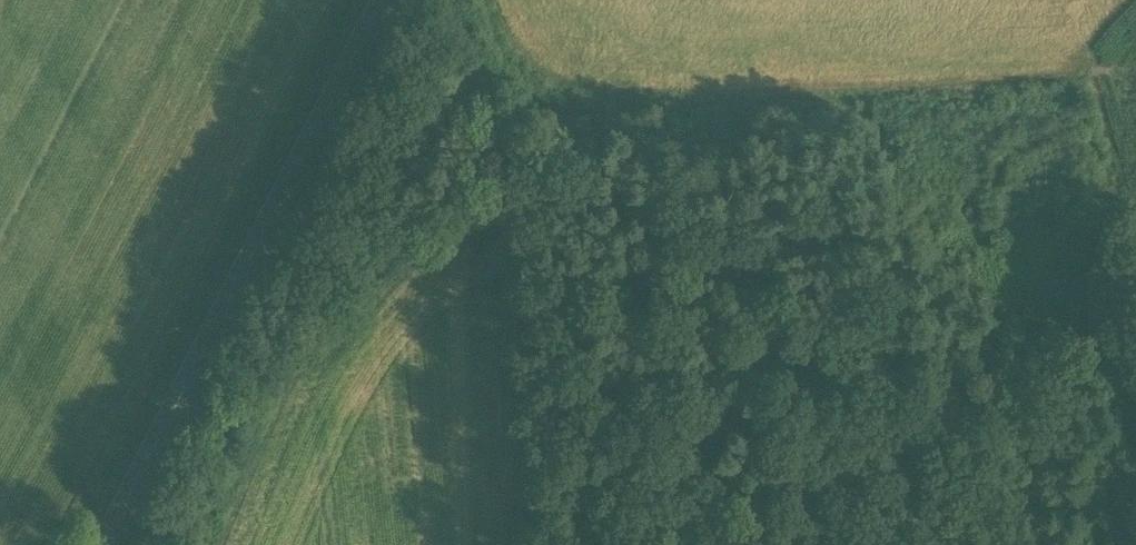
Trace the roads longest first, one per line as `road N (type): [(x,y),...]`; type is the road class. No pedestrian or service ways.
road 1 (secondary): [(103,544),(381,0)]

